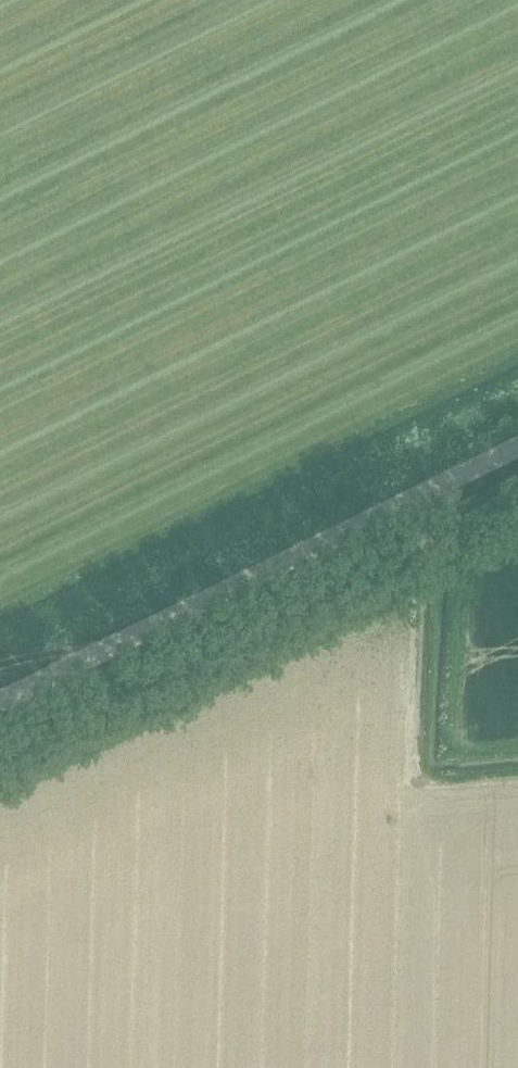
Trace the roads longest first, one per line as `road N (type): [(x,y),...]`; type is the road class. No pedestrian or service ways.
road 1 (unclassified): [(0,703),(517,448)]

